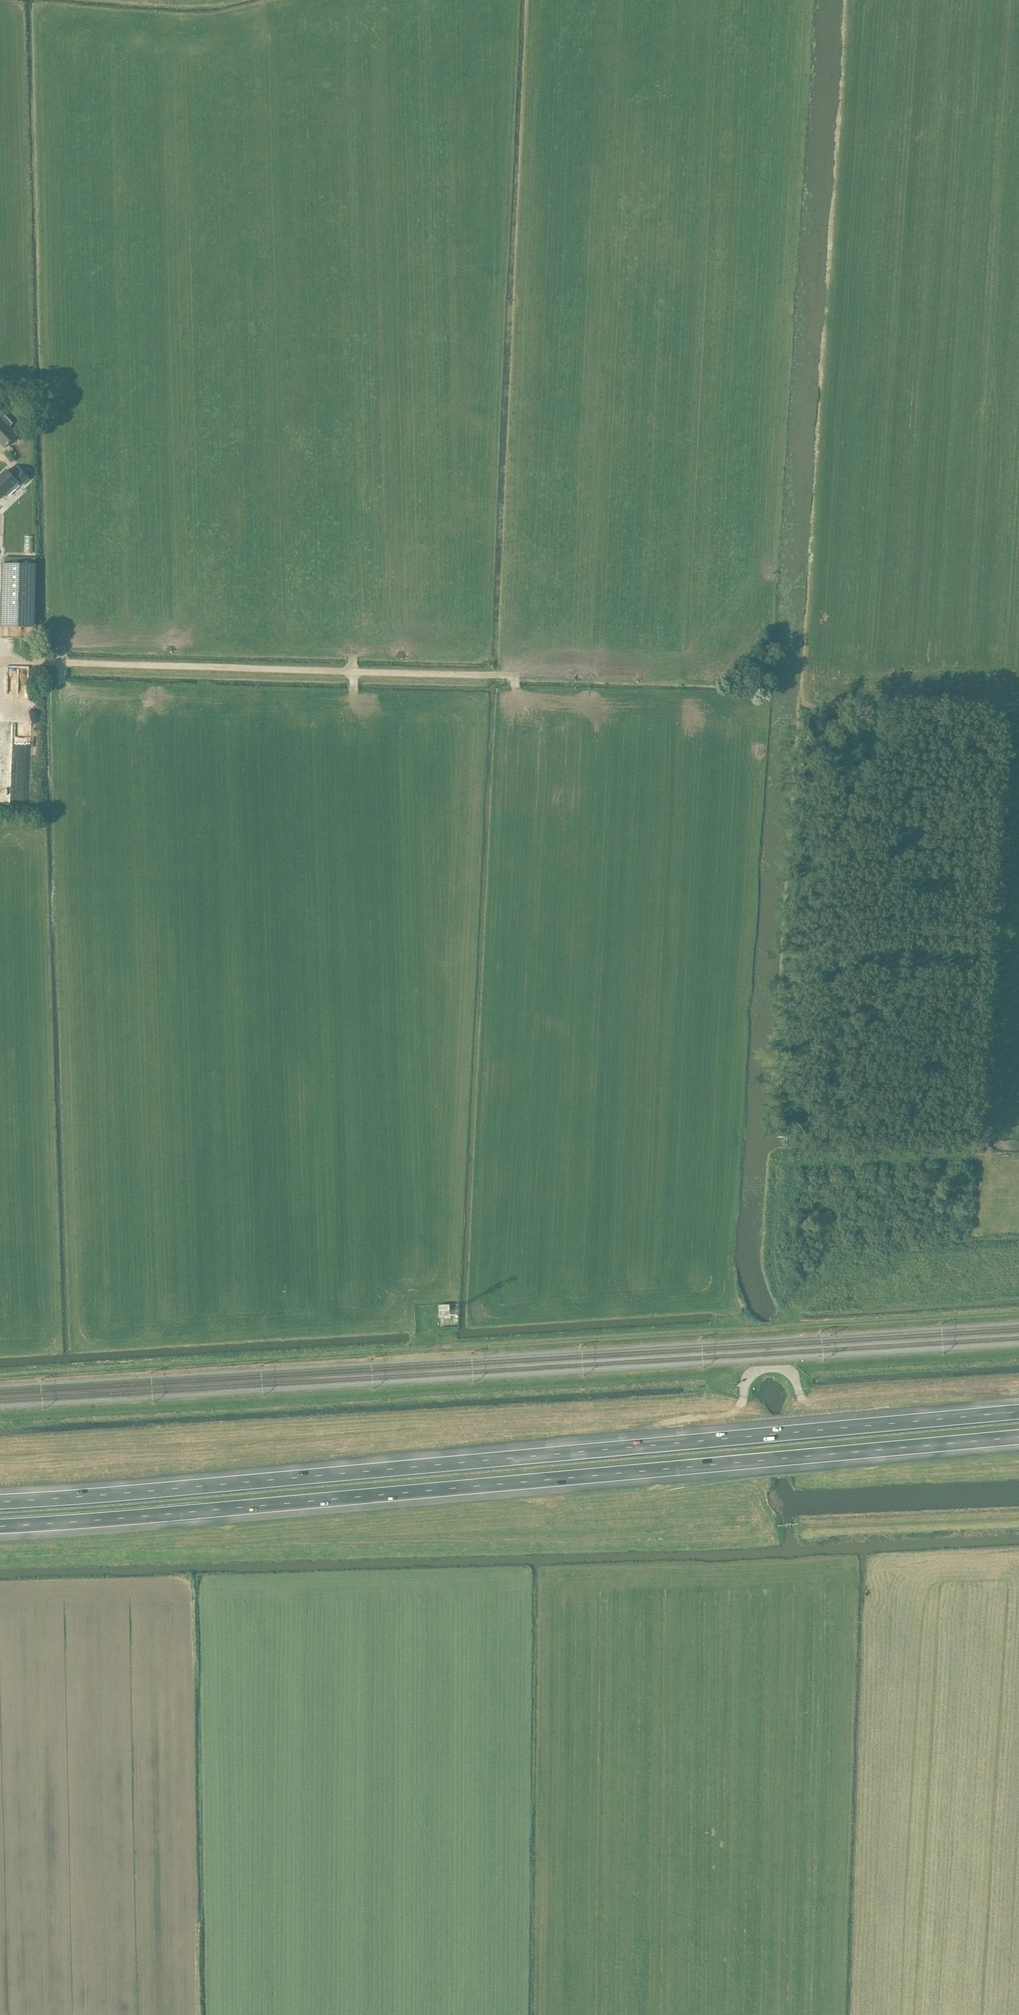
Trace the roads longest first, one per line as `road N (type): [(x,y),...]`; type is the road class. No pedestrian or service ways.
road 1 (motorway): [(0,1524),(1018,1438)]
road 2 (motorway): [(1018,1414),(0,1495)]

